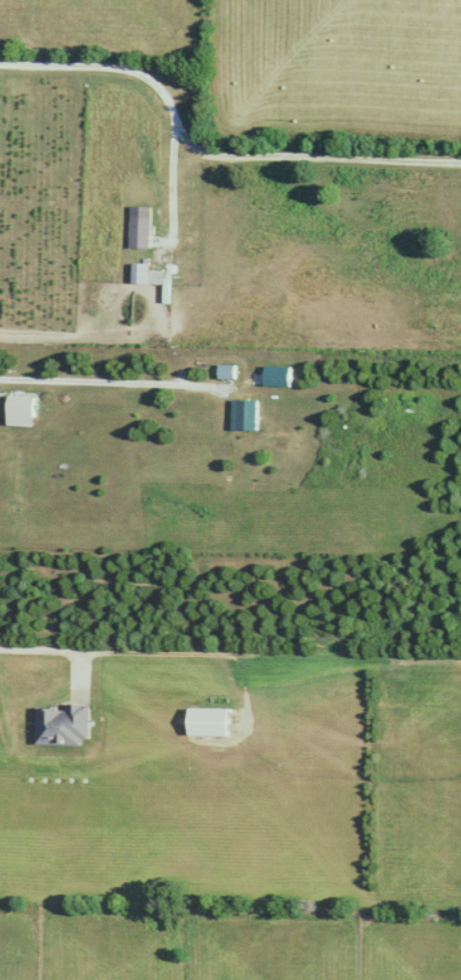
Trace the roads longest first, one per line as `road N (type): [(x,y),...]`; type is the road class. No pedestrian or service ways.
road 1 (residential): [(0,65),(139,72),(187,142),(260,156),(460,156)]

